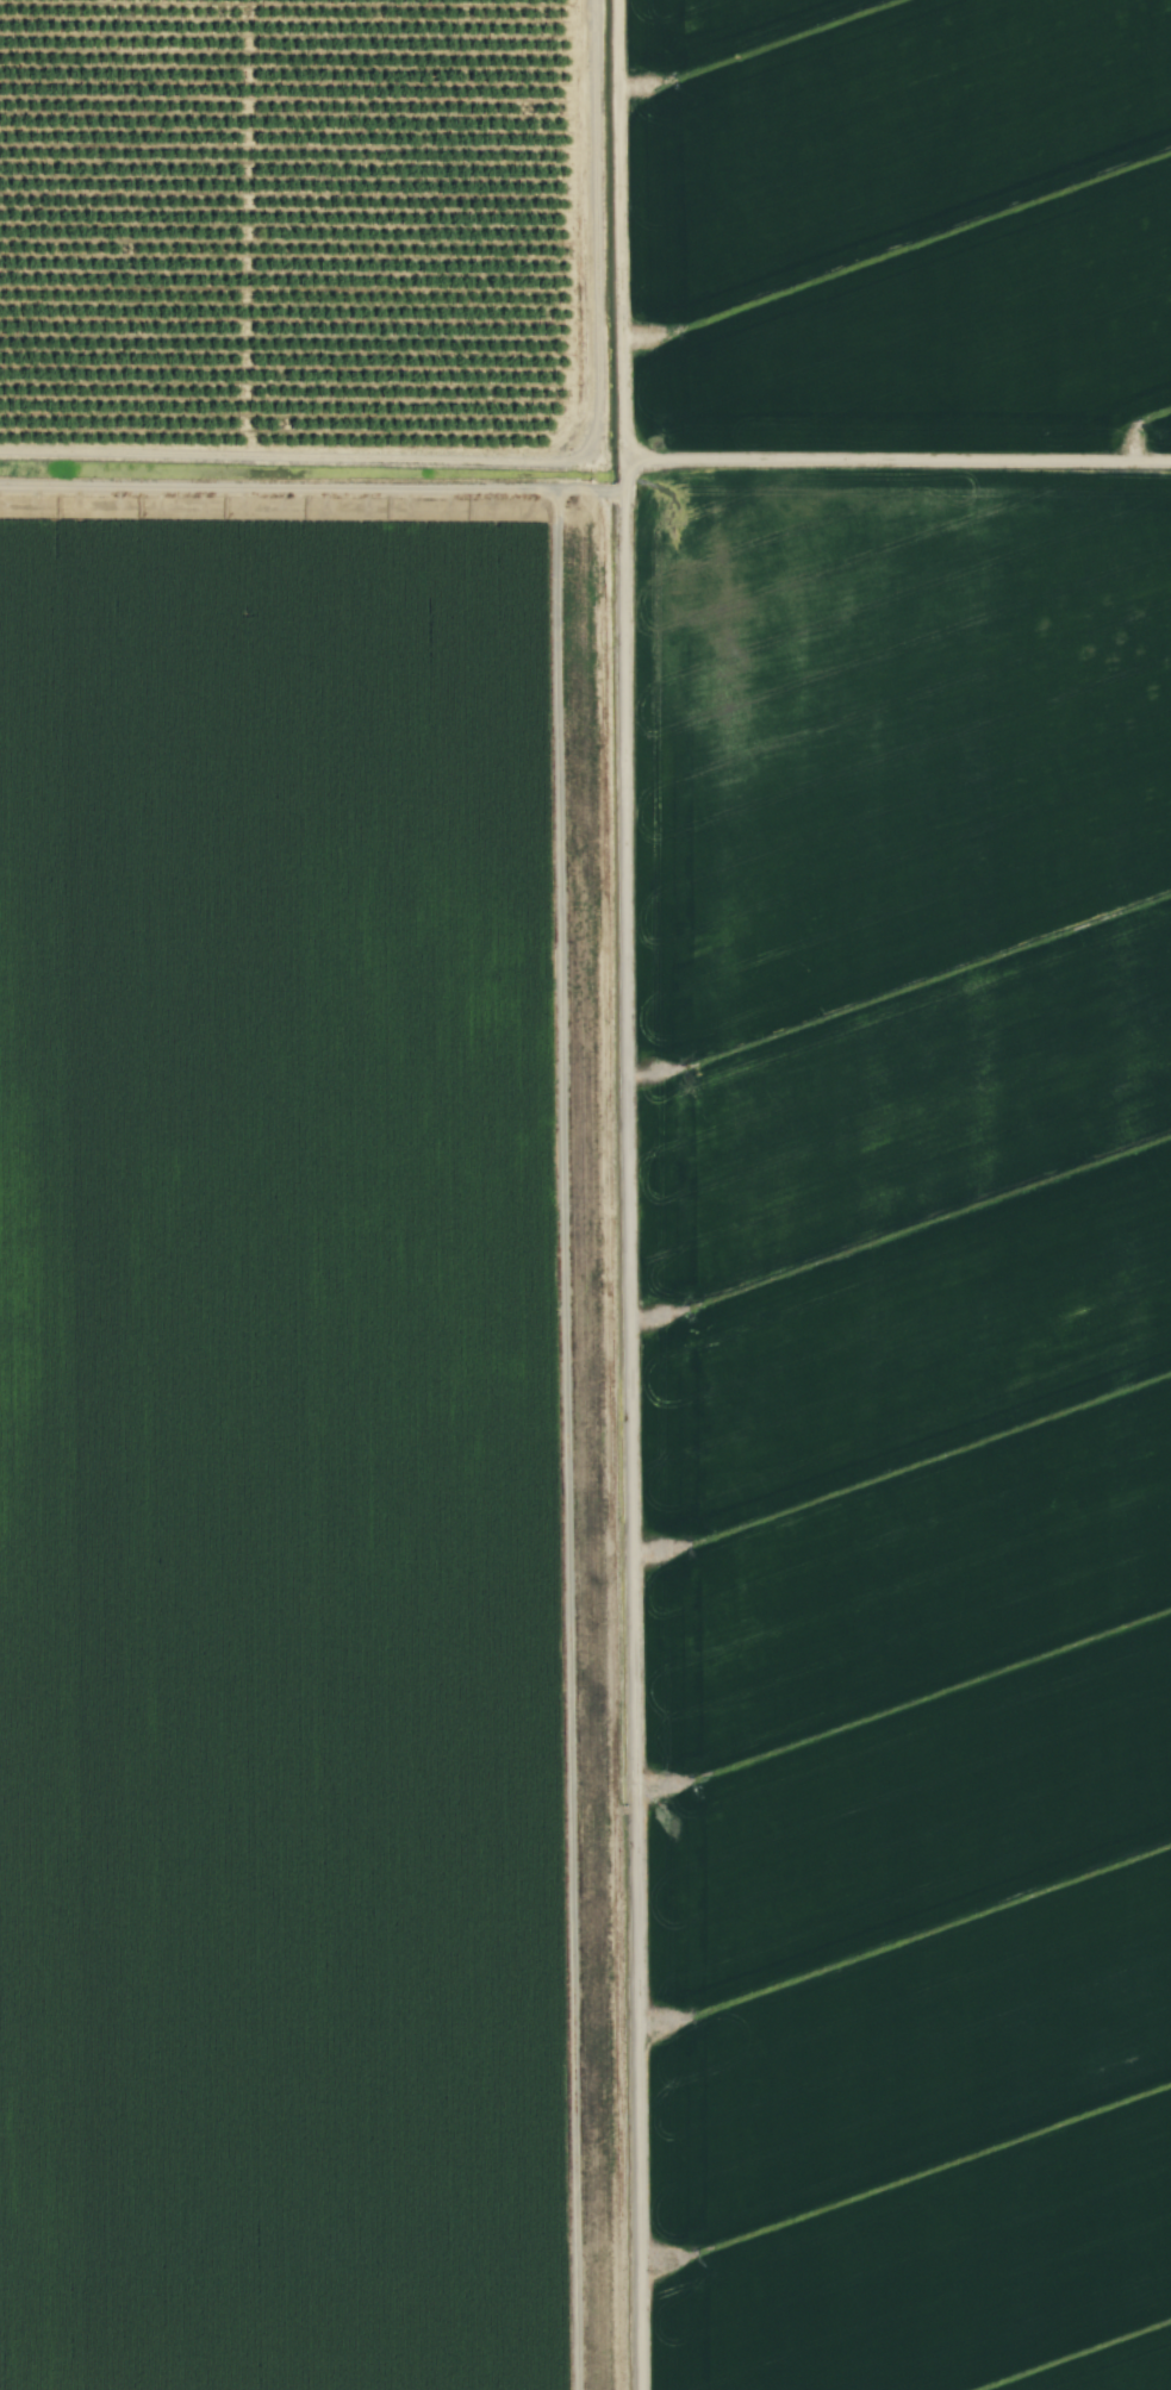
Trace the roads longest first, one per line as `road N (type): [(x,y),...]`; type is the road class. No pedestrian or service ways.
road 1 (track): [(1170,461),(0,450)]

